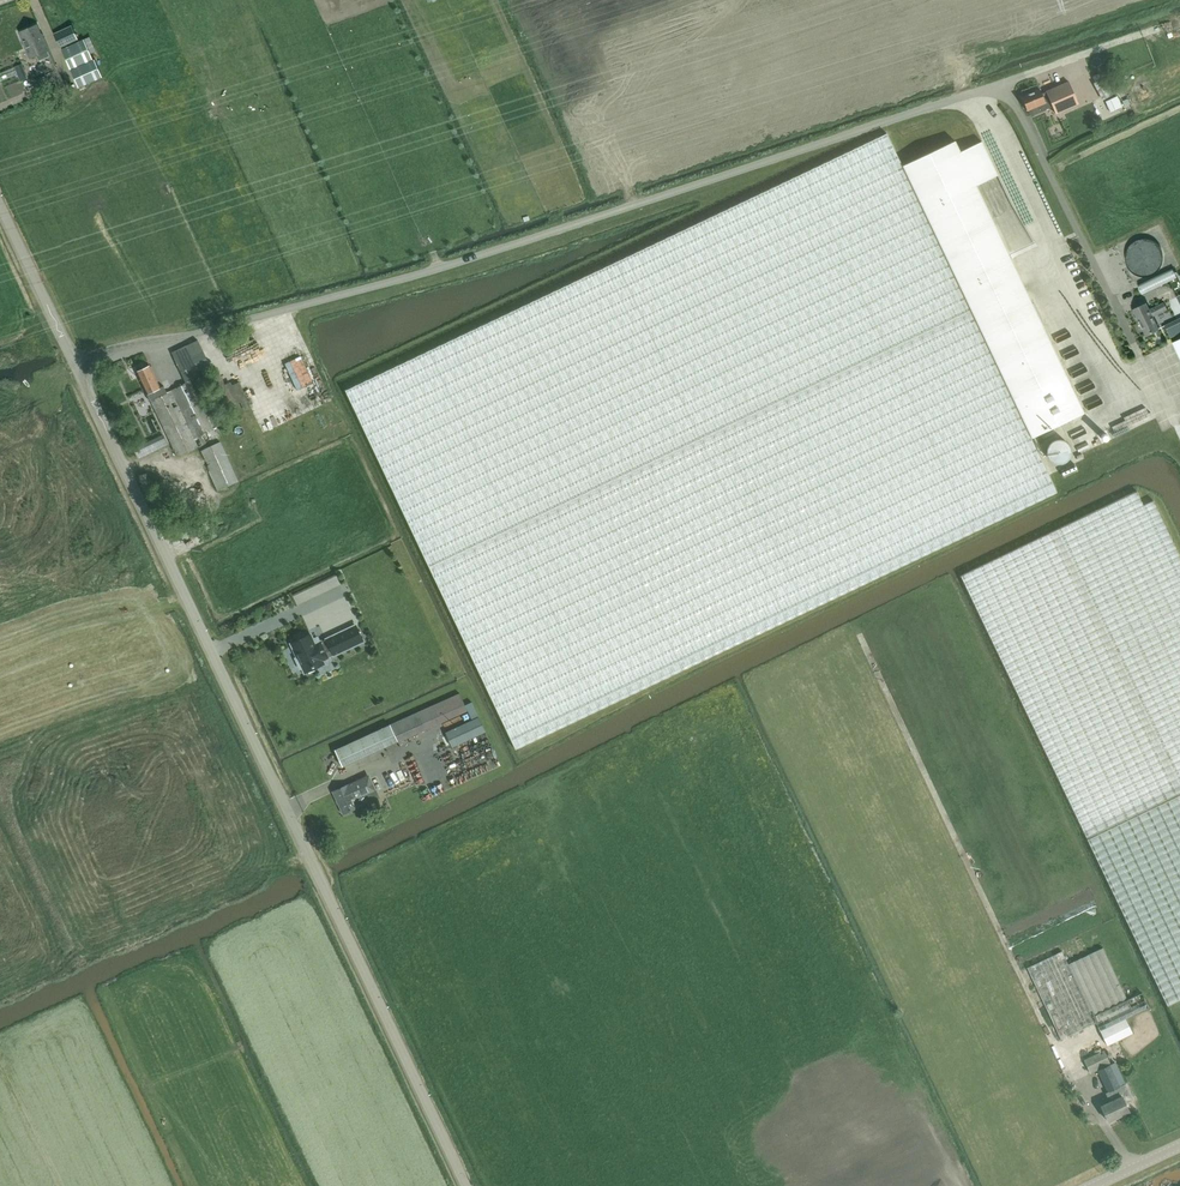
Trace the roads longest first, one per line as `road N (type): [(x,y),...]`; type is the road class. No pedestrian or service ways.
road 1 (unclassified): [(73,362),(441,267),(988,90),(1009,98),(1135,347)]
road 2 (unclassified): [(468,1185),(73,362)]
road 3 (unclassified): [(73,362),(0,209)]

